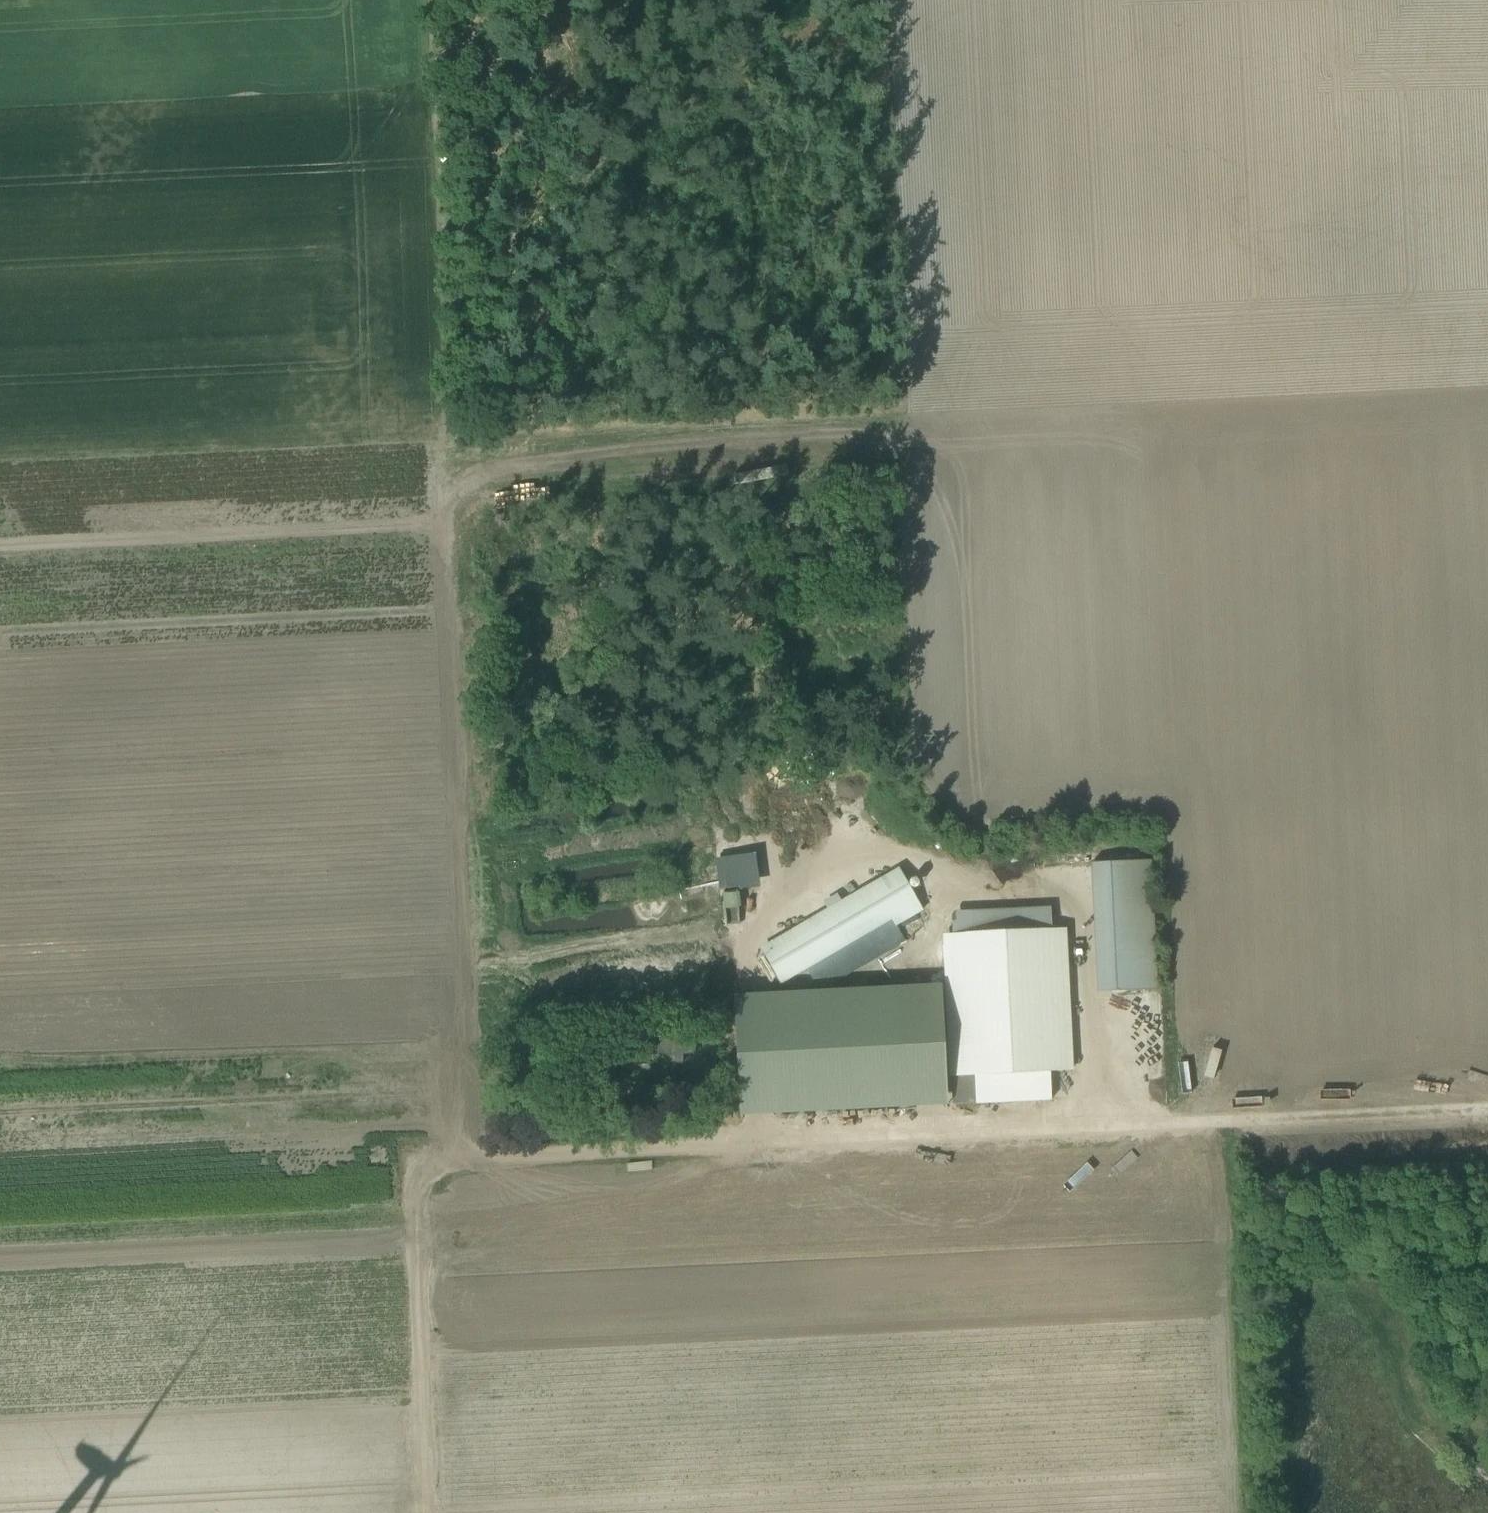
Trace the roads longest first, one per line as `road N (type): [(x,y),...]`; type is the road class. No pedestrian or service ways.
road 1 (track): [(1487,1109),(455,1161),(430,1179),(419,1218),(428,1512)]

